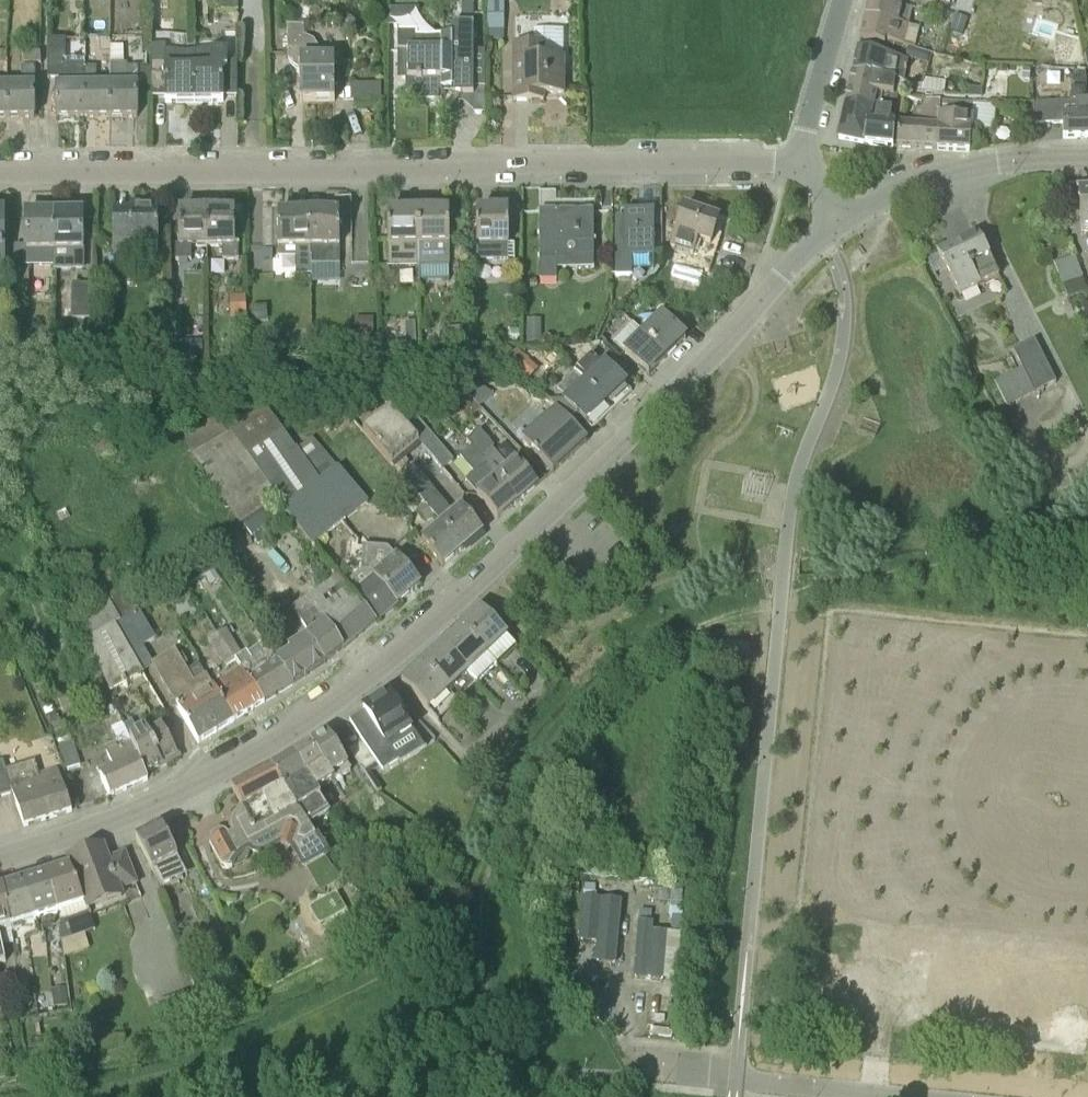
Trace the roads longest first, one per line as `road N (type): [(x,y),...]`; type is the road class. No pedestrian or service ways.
road 1 (tertiary): [(0,865),(205,778),(340,694),(499,566),(829,230)]
road 2 (residential): [(805,160),(0,174)]
road 3 (tertiary): [(829,230),(908,188),(992,167),(1087,159)]
road 4 (residential): [(923,1096),(734,1076)]
road 5 (unclassified): [(805,160),(844,0)]

